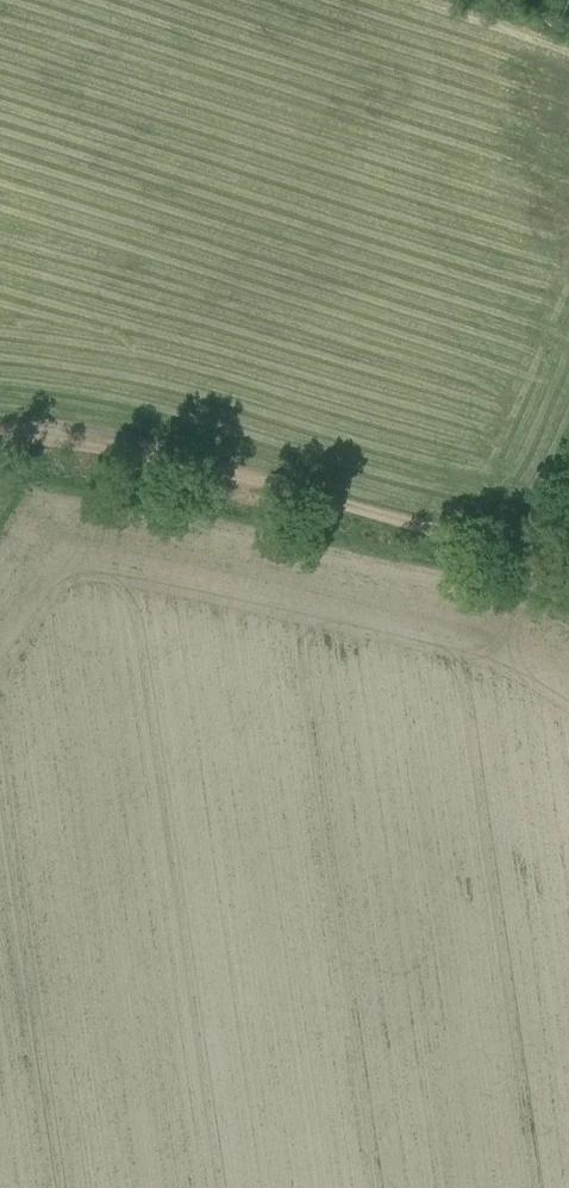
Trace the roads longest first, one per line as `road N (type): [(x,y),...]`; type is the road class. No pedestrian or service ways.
road 1 (track): [(568,502),(526,542),(482,542),(0,441)]

